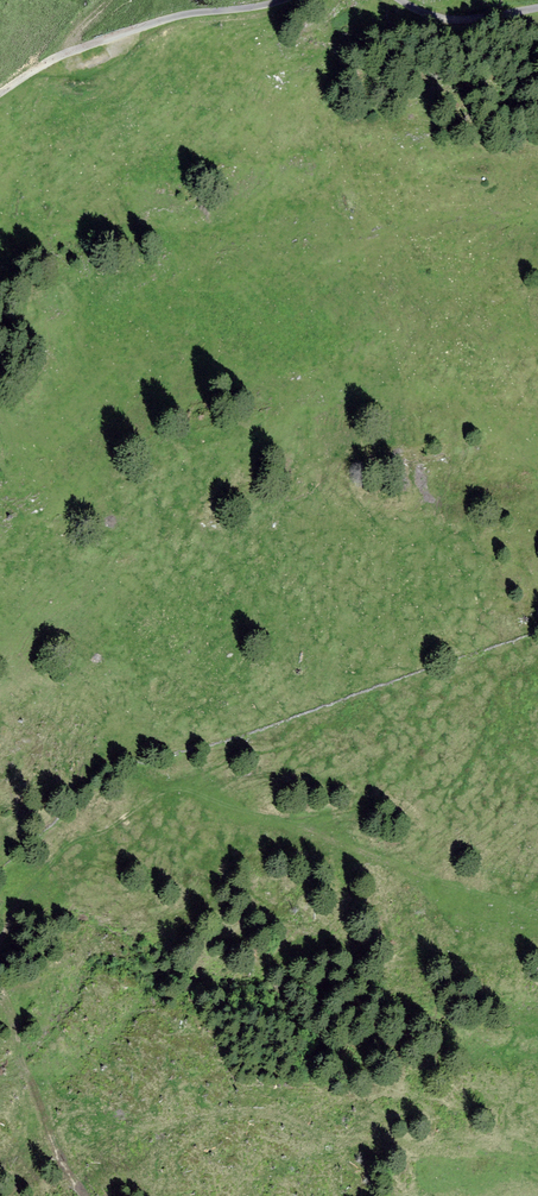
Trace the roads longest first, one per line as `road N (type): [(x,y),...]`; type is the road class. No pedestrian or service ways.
road 1 (track): [(537,916),(177,788),(65,844),(19,900),(0,956)]
road 2 (unclassified): [(286,0),(178,15),(45,65)]
road 3 (track): [(0,963),(80,1195)]
road 4 (unclassified): [(537,9),(439,19),(402,0)]

